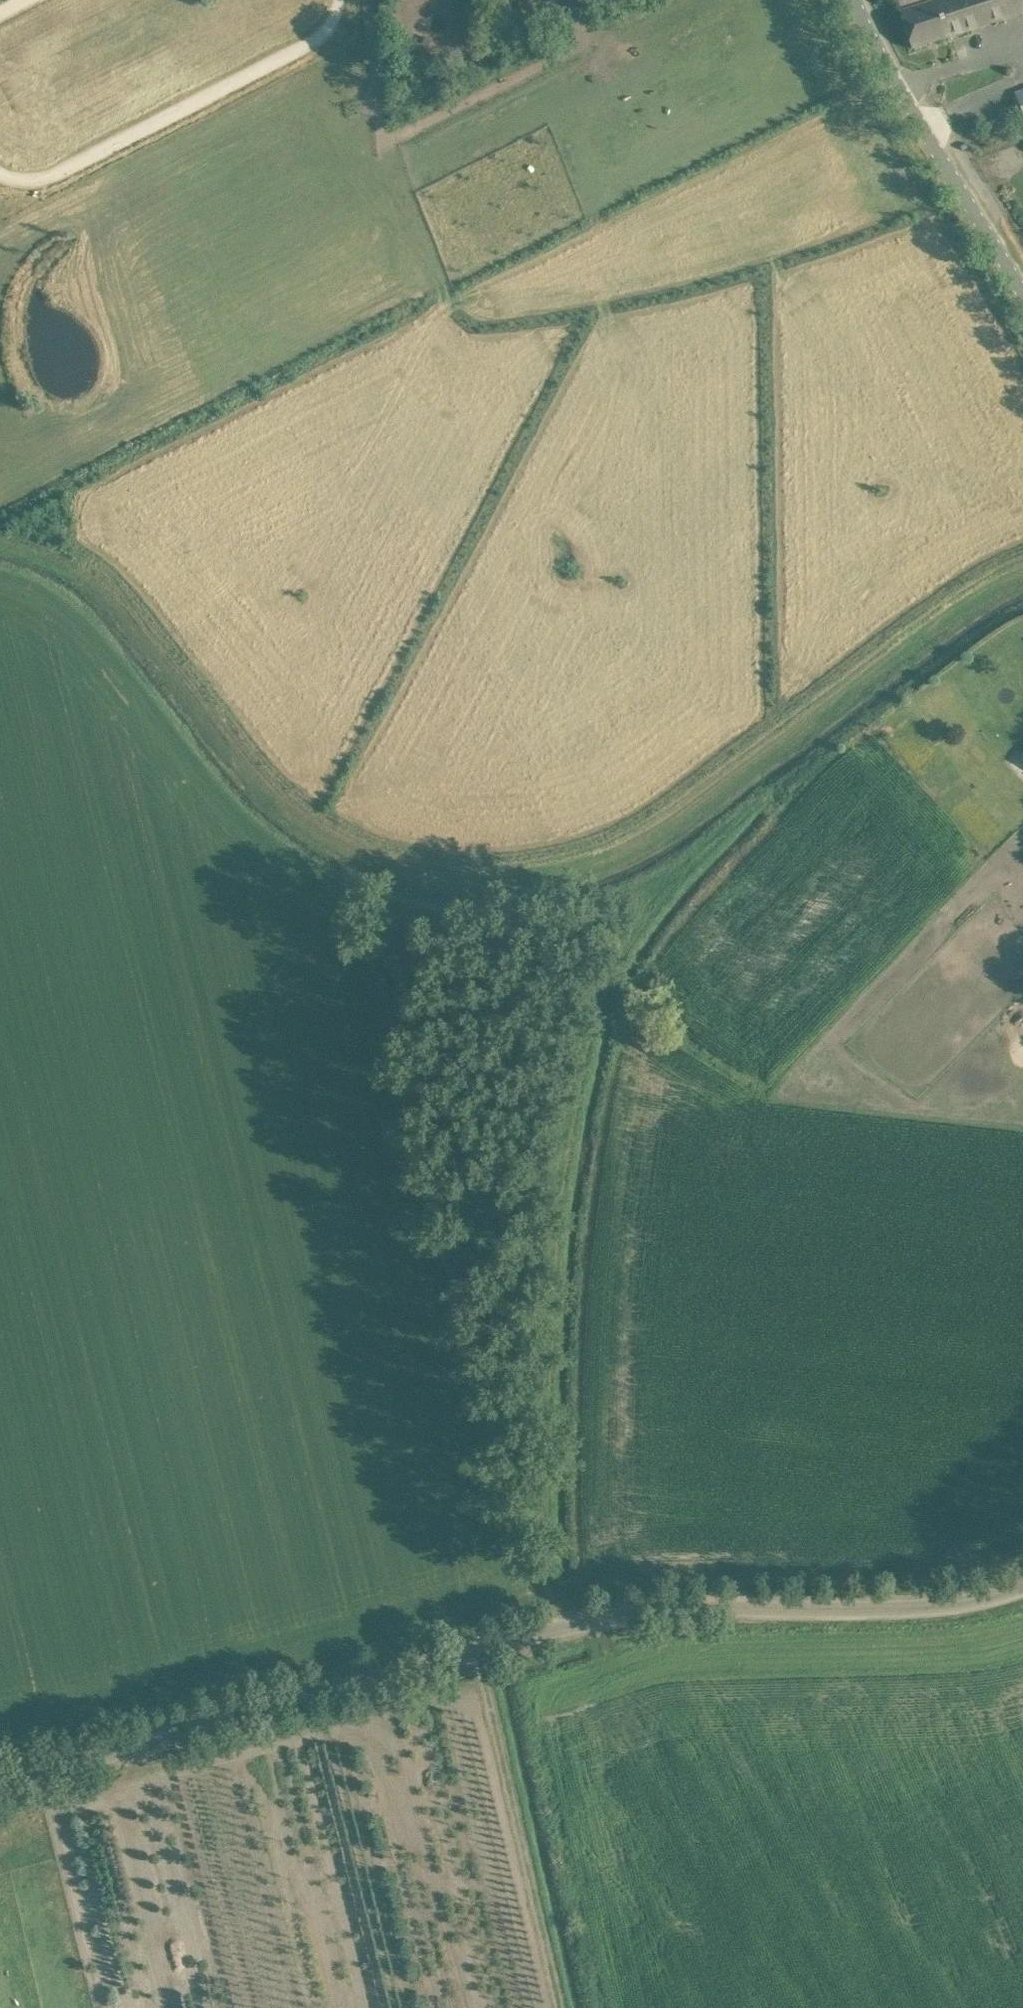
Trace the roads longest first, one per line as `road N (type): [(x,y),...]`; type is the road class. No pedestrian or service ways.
road 1 (unclassified): [(0,1787),(551,1637),(660,1619),(873,1614),(1022,1584)]
road 2 (unclassified): [(1022,305),(863,39),(849,0)]

